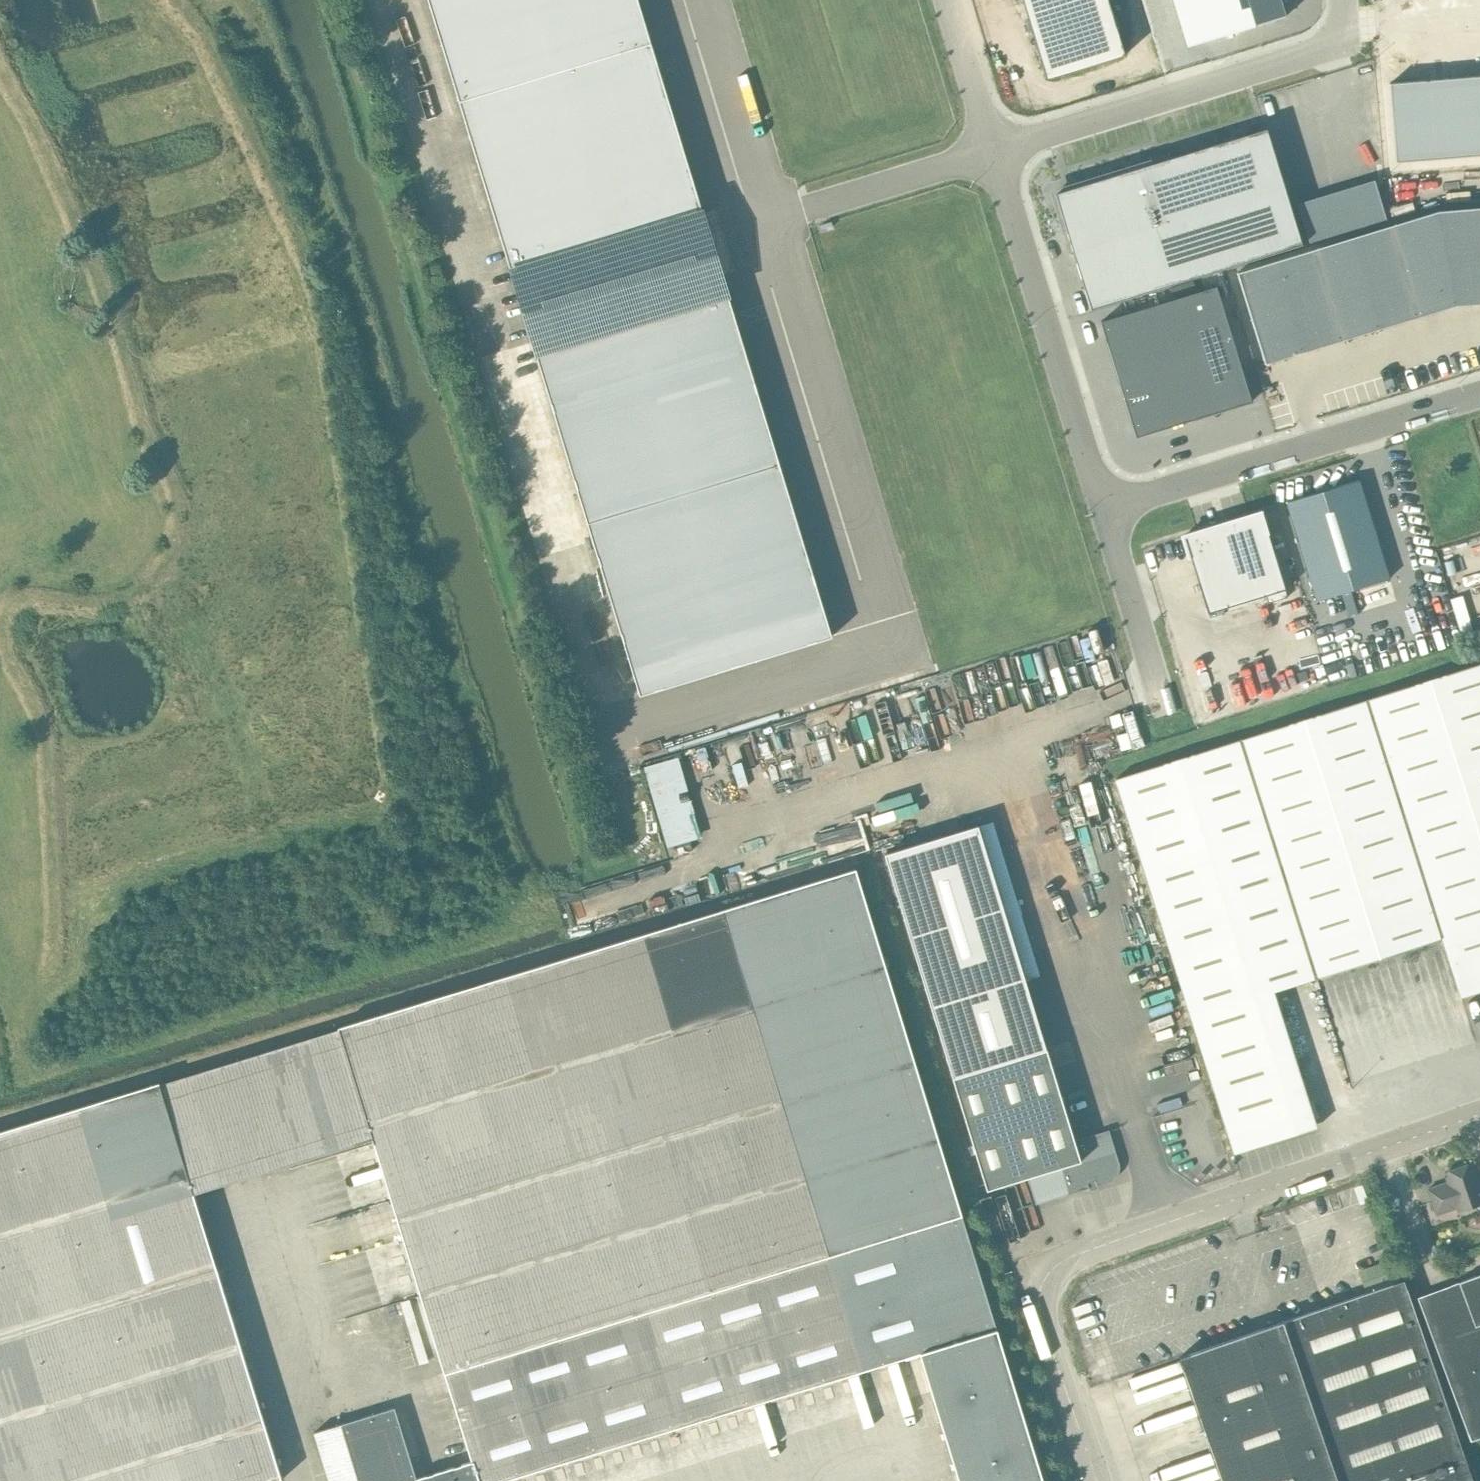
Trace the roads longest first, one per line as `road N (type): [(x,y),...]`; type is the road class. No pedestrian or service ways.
road 1 (unclassified): [(1479,1113),(1075,1253),(1041,1306),(1100,1480)]
road 2 (unclassified): [(995,150),(1345,46),(1342,0)]
road 3 (unclassified): [(1479,392),(1103,506)]
road 4 (unclassified): [(995,150),(1103,506)]
road 5 (unclassified): [(1103,506),(1163,704)]
road 6 (unclassified): [(806,207),(995,150)]
road 7 (unclassified): [(949,0),(995,150)]

